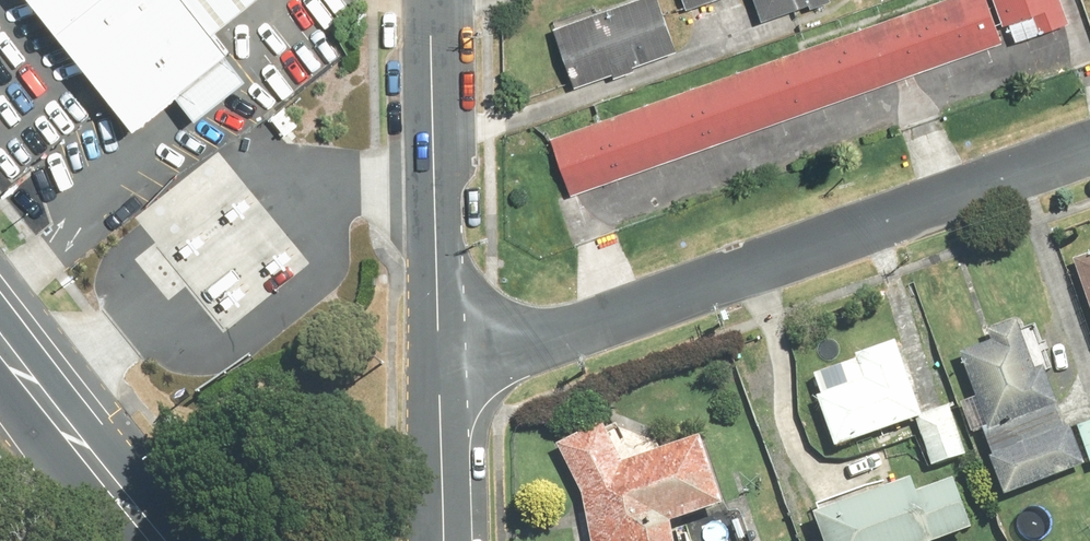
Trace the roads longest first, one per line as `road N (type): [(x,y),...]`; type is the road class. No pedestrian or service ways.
road 1 (residential): [(1089,145),(441,377)]
road 2 (unclassified): [(432,0),(441,377)]
road 3 (primary): [(0,344),(159,540)]
road 4 (unclassified): [(441,377),(446,540)]

